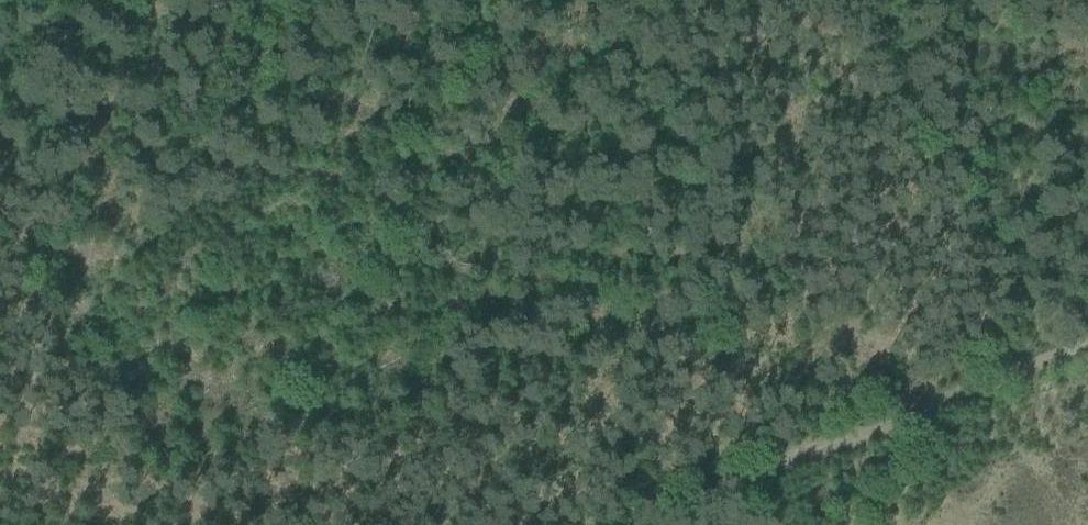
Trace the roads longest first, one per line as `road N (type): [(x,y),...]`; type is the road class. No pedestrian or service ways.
road 1 (track): [(1087,348),(607,524)]

